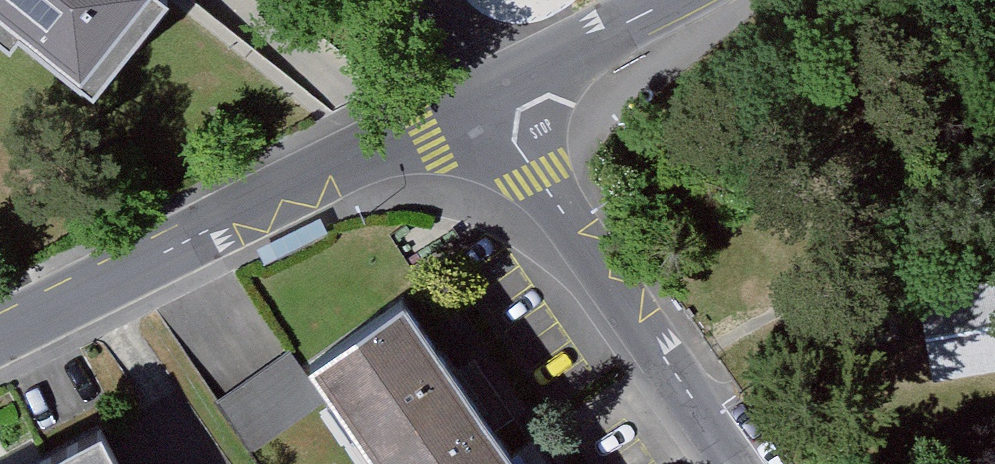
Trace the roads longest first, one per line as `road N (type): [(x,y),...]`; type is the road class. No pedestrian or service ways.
road 1 (residential): [(484,99),(309,179),(0,342)]
road 2 (residential): [(738,463),(484,99)]
road 3 (residential): [(666,0),(484,99)]
road 4 (residential): [(411,0),(456,73),(484,99)]

